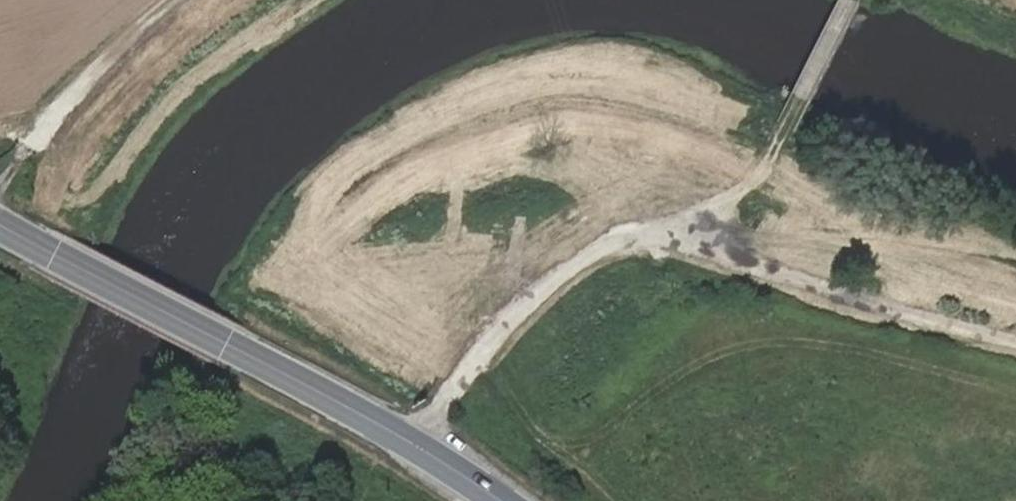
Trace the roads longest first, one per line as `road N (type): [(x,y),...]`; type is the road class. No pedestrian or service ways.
road 1 (track): [(423,447),(529,301),(597,256),(649,243),(699,246),(1015,337)]
road 2 (secondary): [(505,500),(423,447),(0,225)]
road 3 (track): [(699,246),(783,148),(856,0)]
road 4 (track): [(20,162),(156,0)]

